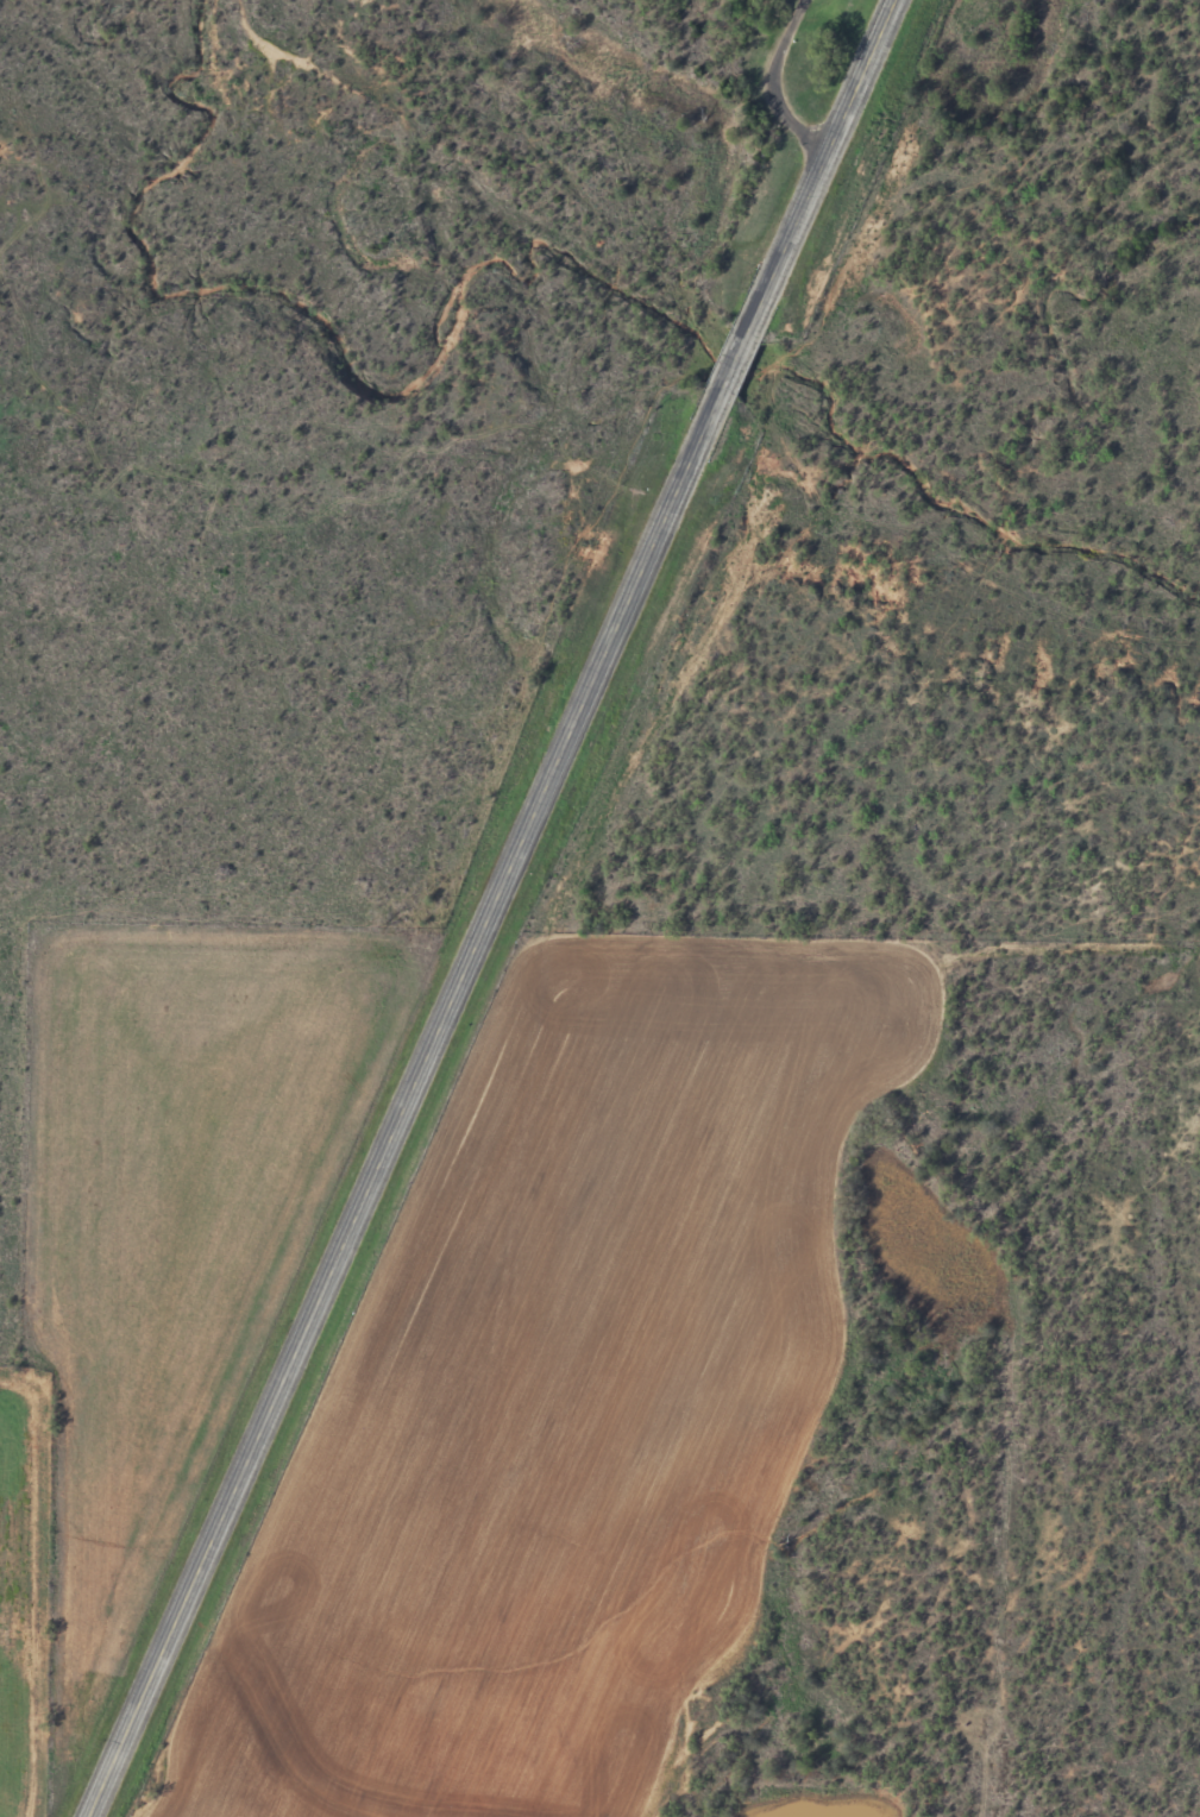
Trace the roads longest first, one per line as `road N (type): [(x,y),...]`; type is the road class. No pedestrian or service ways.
road 1 (primary): [(98,1816),(904,0)]

